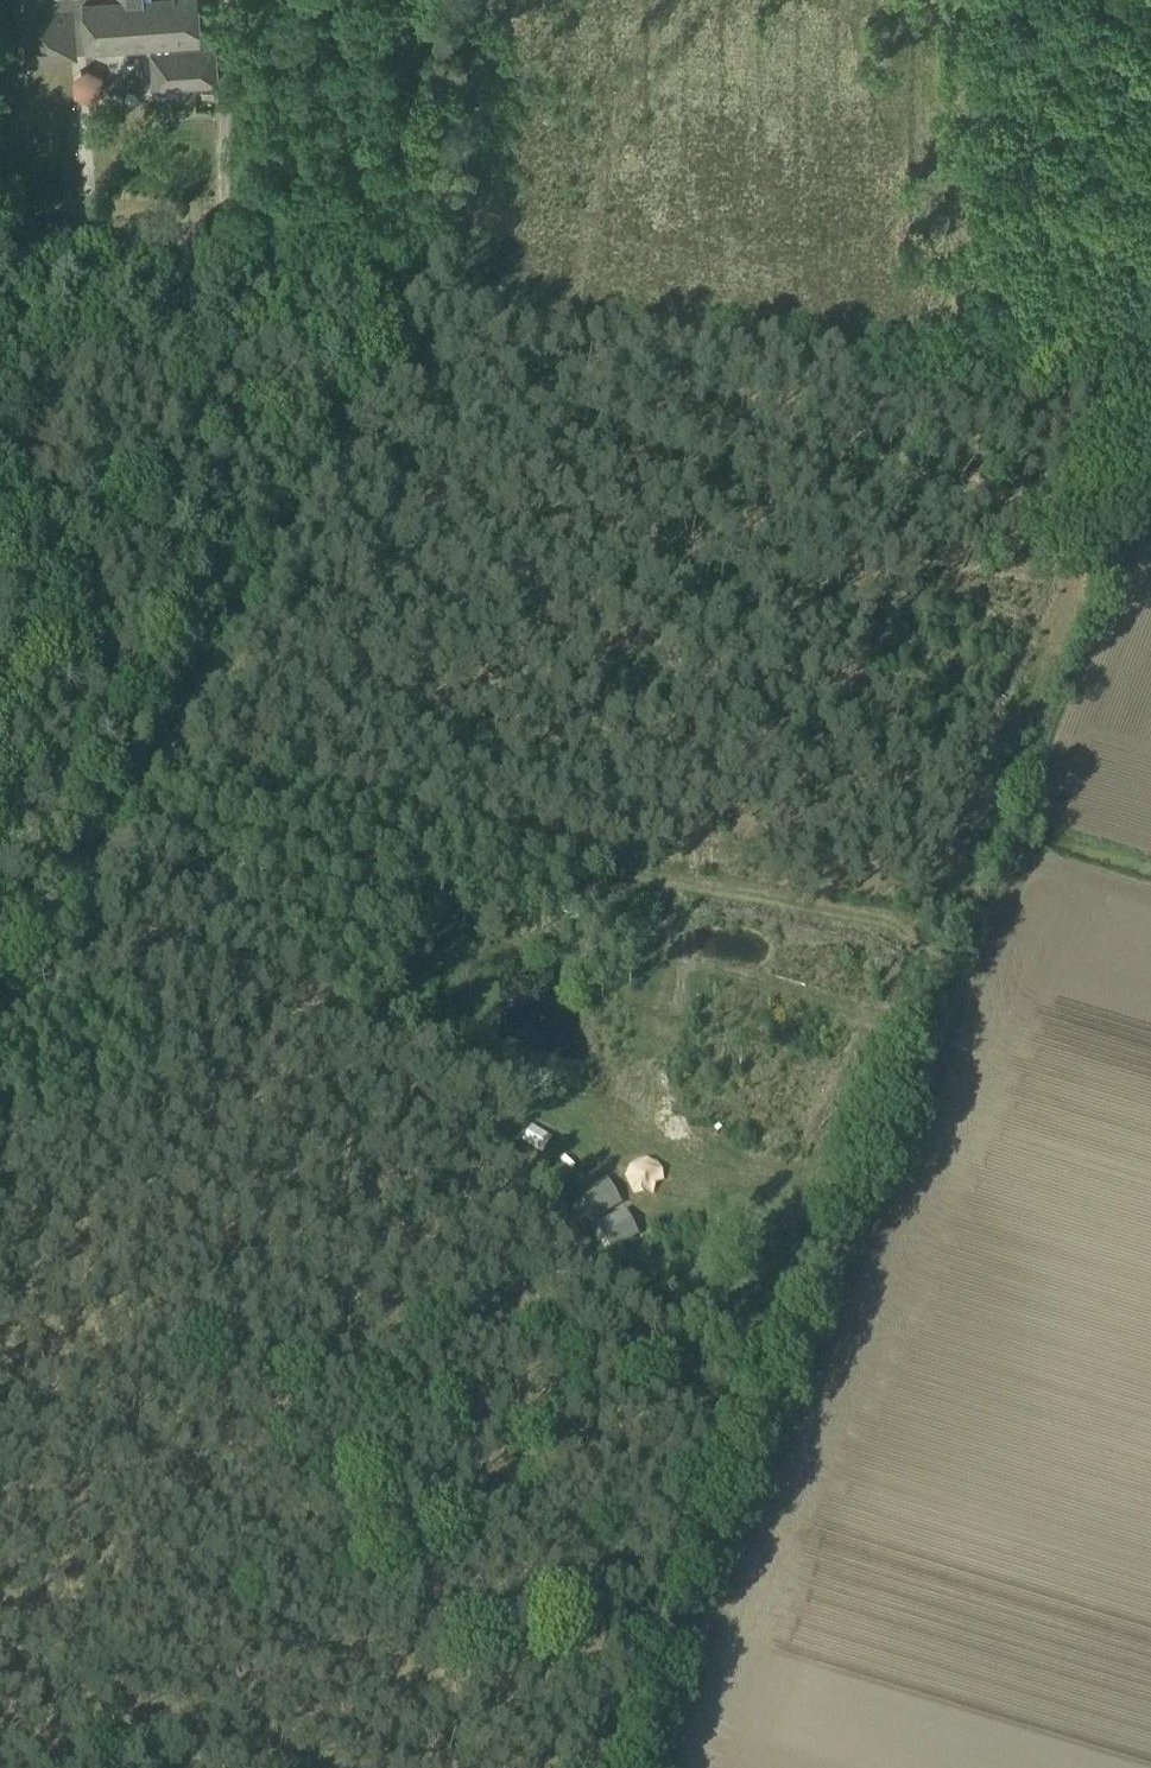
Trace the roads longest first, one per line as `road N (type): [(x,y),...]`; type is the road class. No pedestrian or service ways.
road 1 (track): [(0,1029),(400,338),(408,0)]

